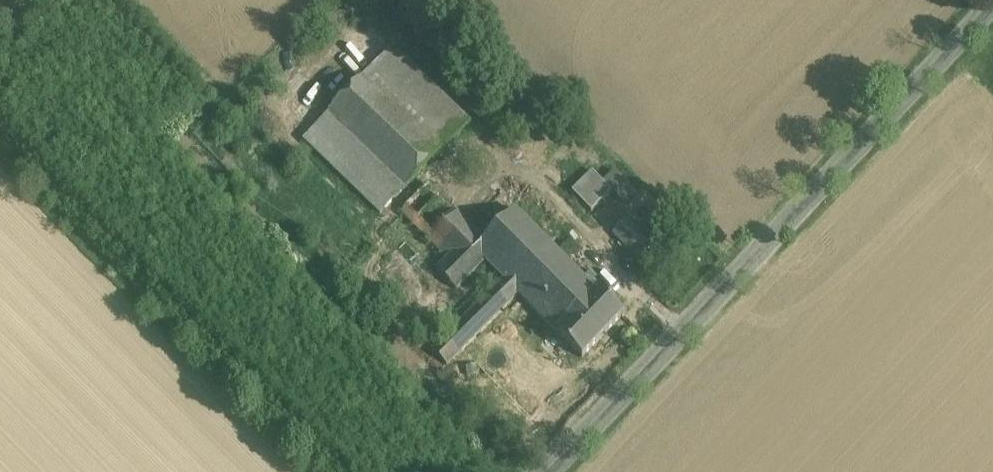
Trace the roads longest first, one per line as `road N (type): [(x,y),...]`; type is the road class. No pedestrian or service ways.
road 1 (tertiary): [(546,471),(992,1)]

